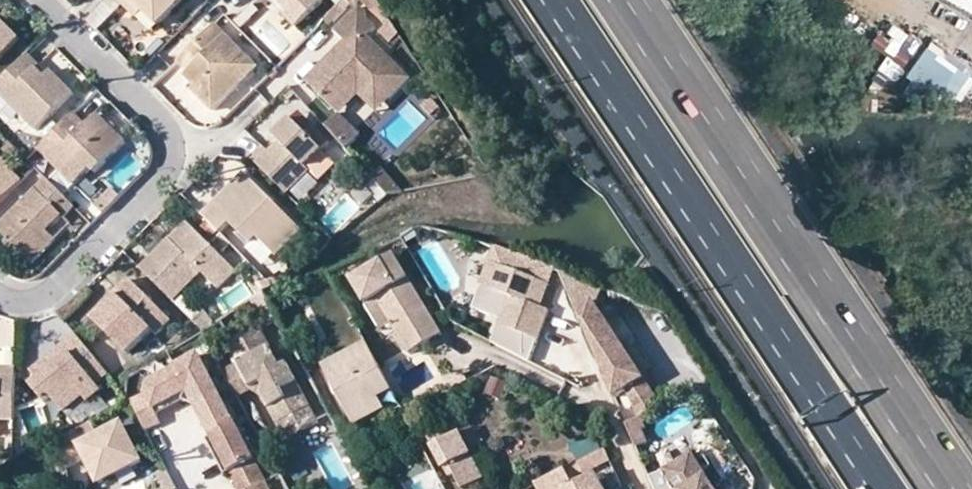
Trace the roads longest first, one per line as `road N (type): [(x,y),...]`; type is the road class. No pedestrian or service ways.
road 1 (trunk): [(959,488),(636,0)]
road 2 (residential): [(0,295),(34,299),(54,289),(171,167),(174,152),(165,123),(40,0)]
road 3 (trunk): [(559,0),(799,362)]
road 4 (trunk): [(799,362),(885,488)]
road 5 (primary): [(799,362),(860,488)]

